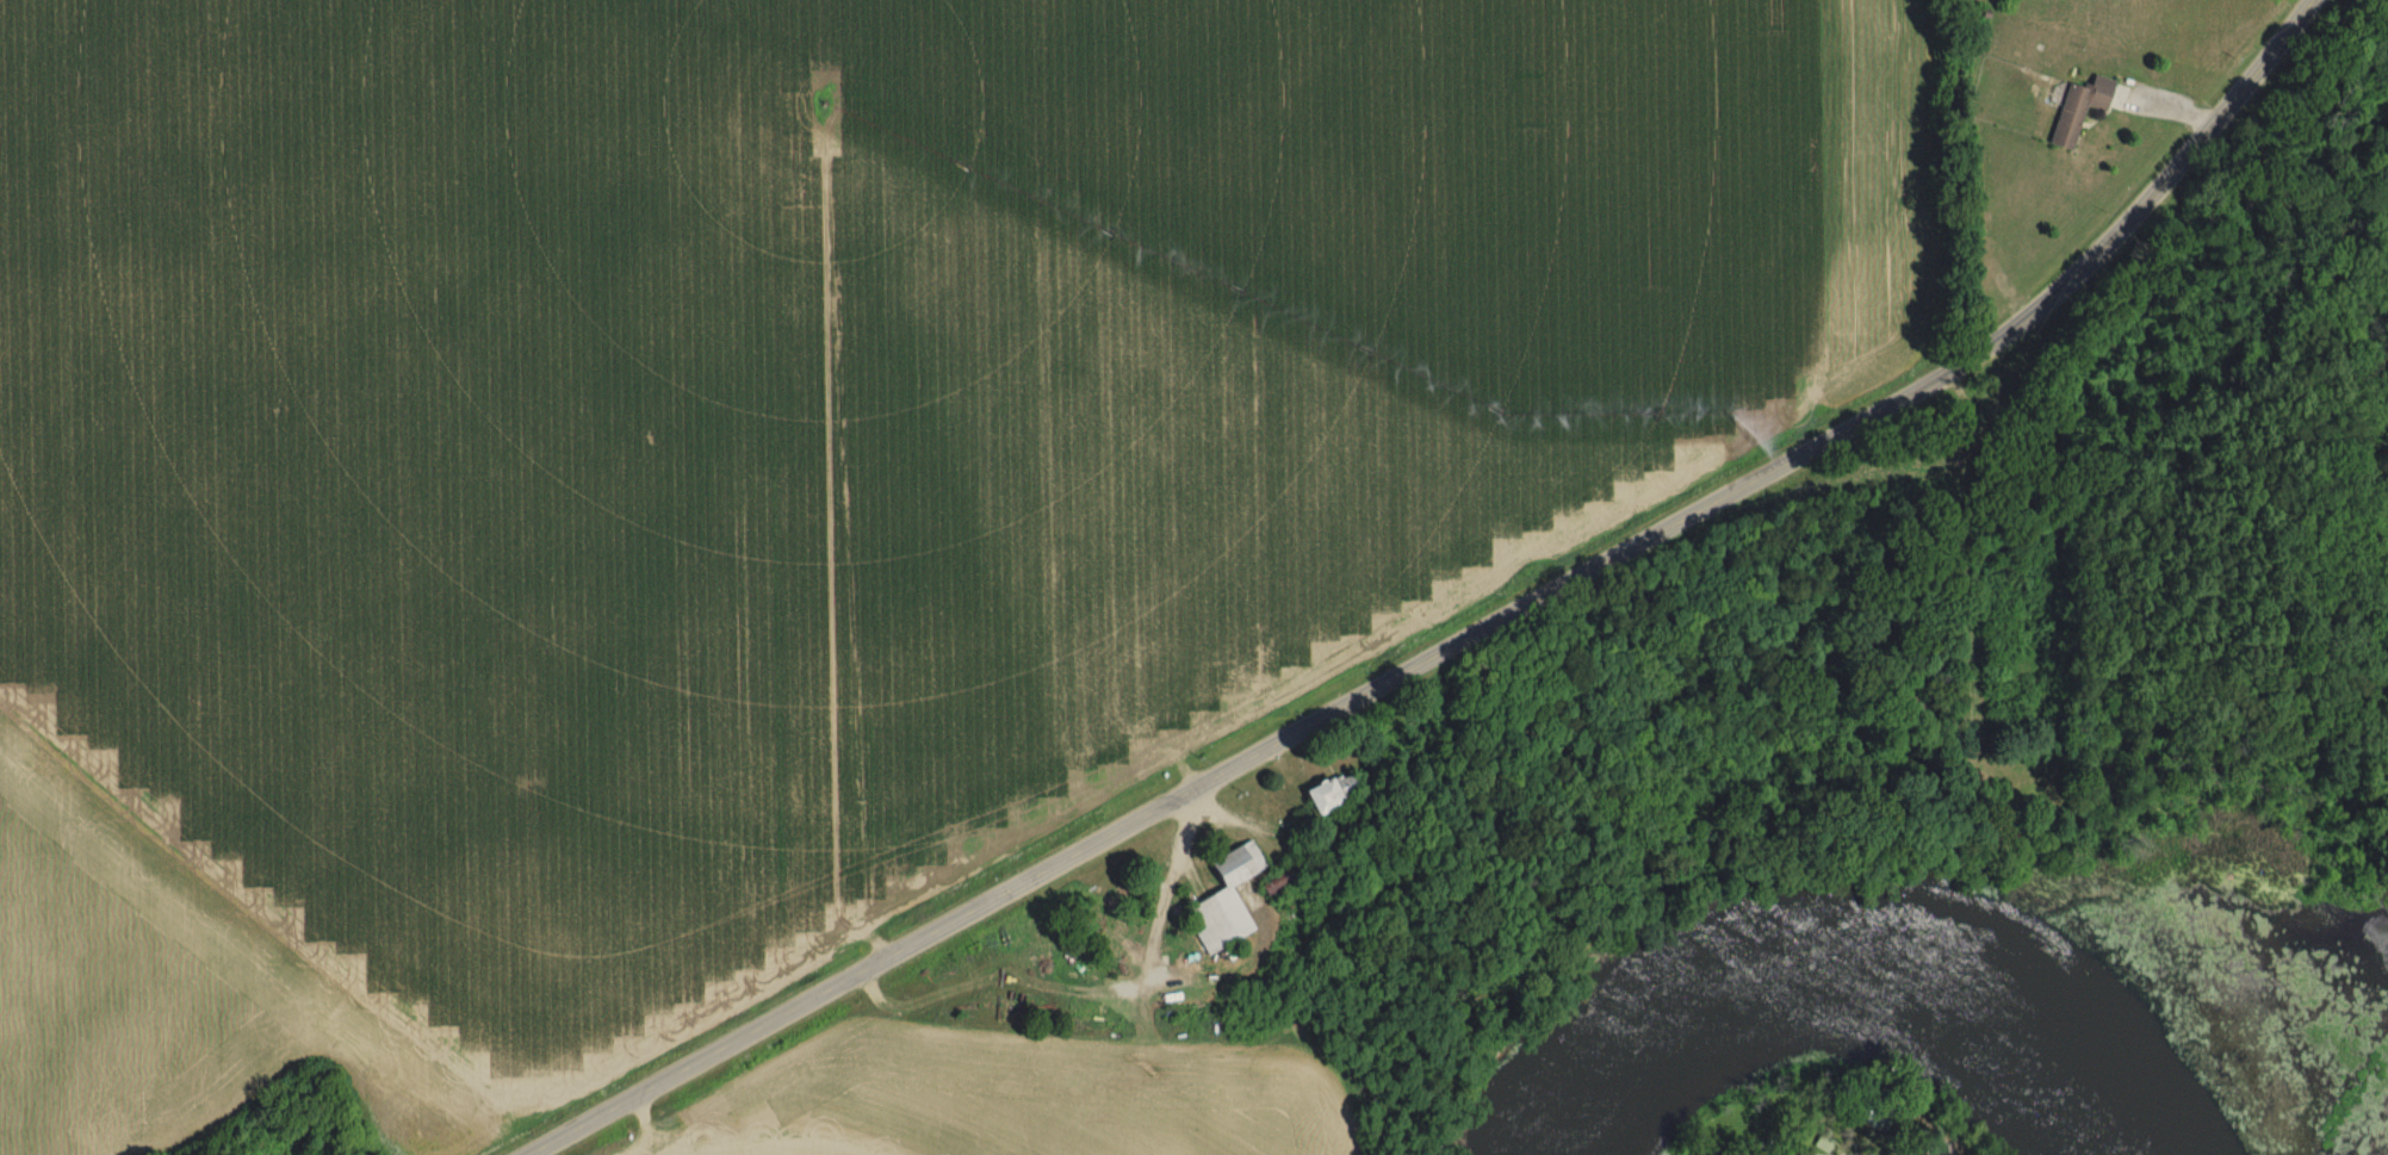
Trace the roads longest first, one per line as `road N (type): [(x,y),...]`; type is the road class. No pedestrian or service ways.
road 1 (tertiary): [(532,1154),(1918,397),(2092,271),(2210,139),(2309,0)]

